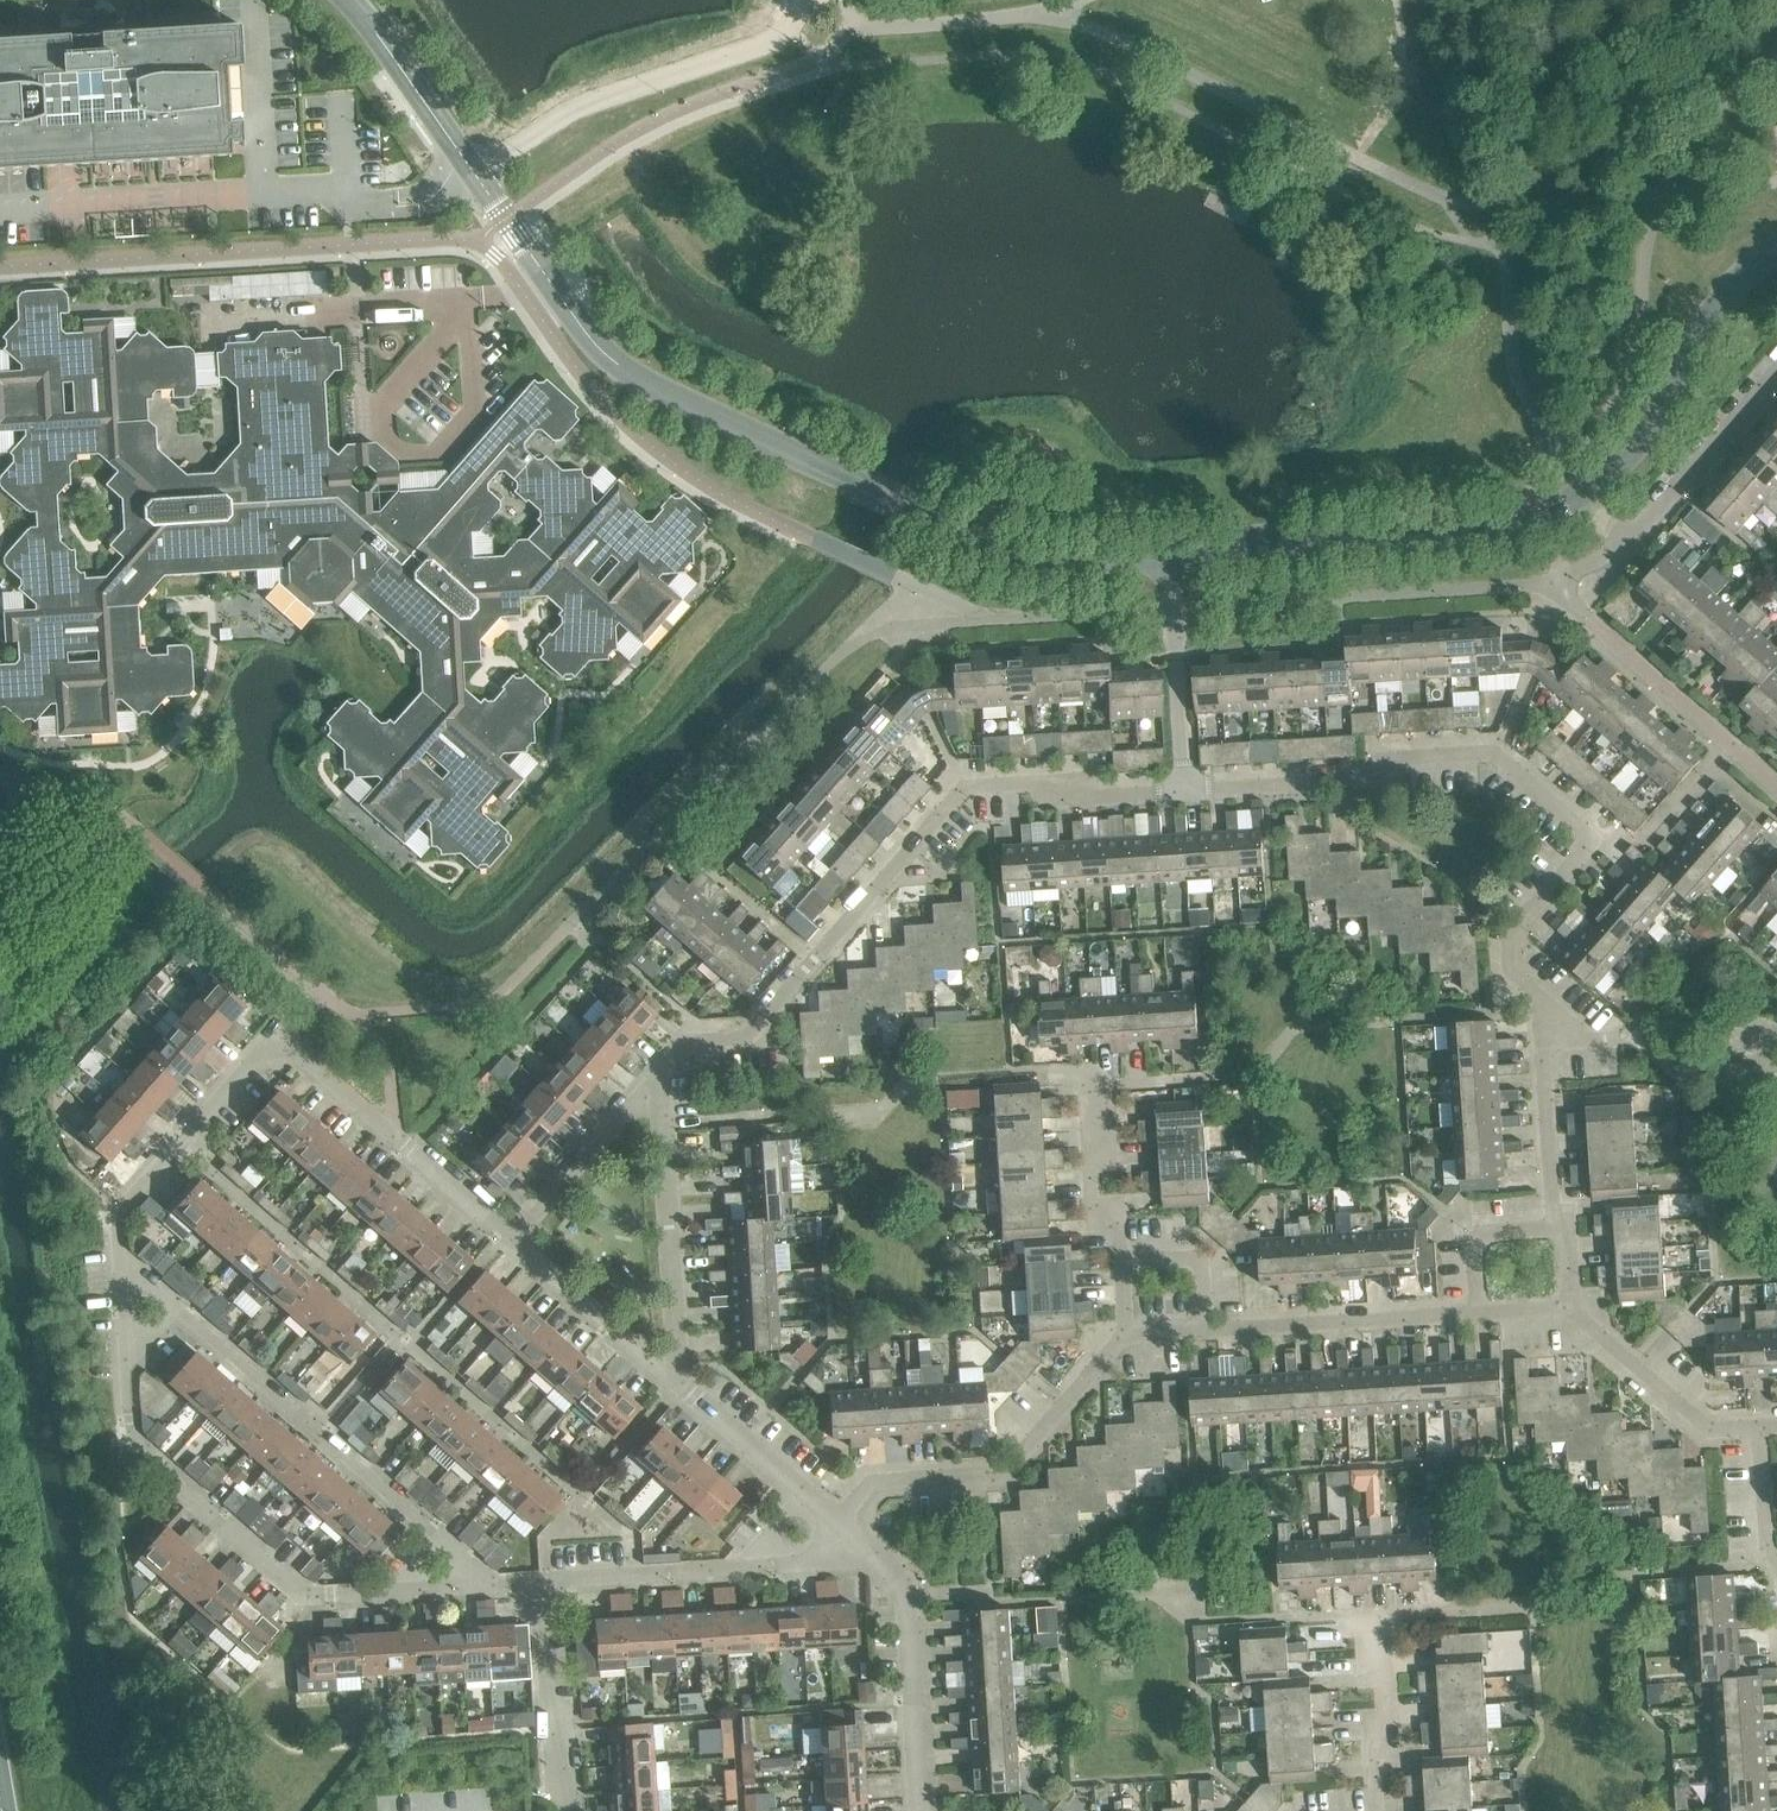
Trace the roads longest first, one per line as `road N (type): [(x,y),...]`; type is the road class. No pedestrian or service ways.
road 1 (tertiary): [(1173,552),(1064,561),(1001,546),(618,372),(505,220),(481,174)]
road 2 (tertiary): [(1776,250),(1706,327),(1615,462),(1579,501),(1517,522),(1173,552)]
road 3 (residential): [(1185,787),(968,797),(770,1026),(736,1051),(675,1046),(667,1057)]
road 4 (residential): [(126,1339),(131,1442),(296,1594),(480,1584)]
road 5 (residential): [(1580,856),(1493,768),(1471,763),(1185,787)]
road 6 (residential): [(480,1584),(185,1320)]
road 7 (residential): [(481,174),(577,112),(774,48),(796,15),(796,0)]
road 8 (residential): [(840,1527),(873,1489),(977,1481),(1130,1340)]
road 9 (residential): [(679,1385),(667,1057)]
road 10 (residential): [(542,1581),(775,1569),(825,1562),(852,1537)]
road 11 (residential): [(1559,588),(1591,580),(1776,384)]
road 12 (residential): [(271,1047),(504,1239)]
road 13 (residential): [(852,1537),(912,1602),(925,1810)]
road 14 (residential): [(1198,1333),(1477,1318)]
road 15 (residential): [(271,1047),(121,1202),(123,1255)]
road 16 (residential): [(667,1057),(504,1239)]
road 17 (residential): [(1185,787),(1173,552)]
road 18 (residential): [(563,1810),(542,1581)]
road 19 (residential): [(504,1239),(679,1385)]
road 20 (residential): [(1573,1315),(1711,1435),(1756,1436)]
road 21 (tertiary): [(481,174),(344,0)]
road 22 (residential): [(1086,1074),(1091,1201),(1120,1214),(1122,1272)]
road 23 (residential): [(679,1385),(840,1527)]
road 24 (residential): [(1542,1035),(1540,1001),(1521,979),(1521,931),(1580,856)]
road 25 (residential): [(1563,1236),(1553,1204),(1542,1035)]
road 26 (residential): [(1383,1810),(1377,1616)]
road 27 (residential): [(1477,1318),(1474,1242),(1563,1236)]
road 28 (residential): [(1580,856),(1652,830),(1701,777)]
road 29 (residential): [(1198,1333),(1195,1267),(1122,1272)]
road 30 (residential): [(1776,1564),(1756,1436)]

